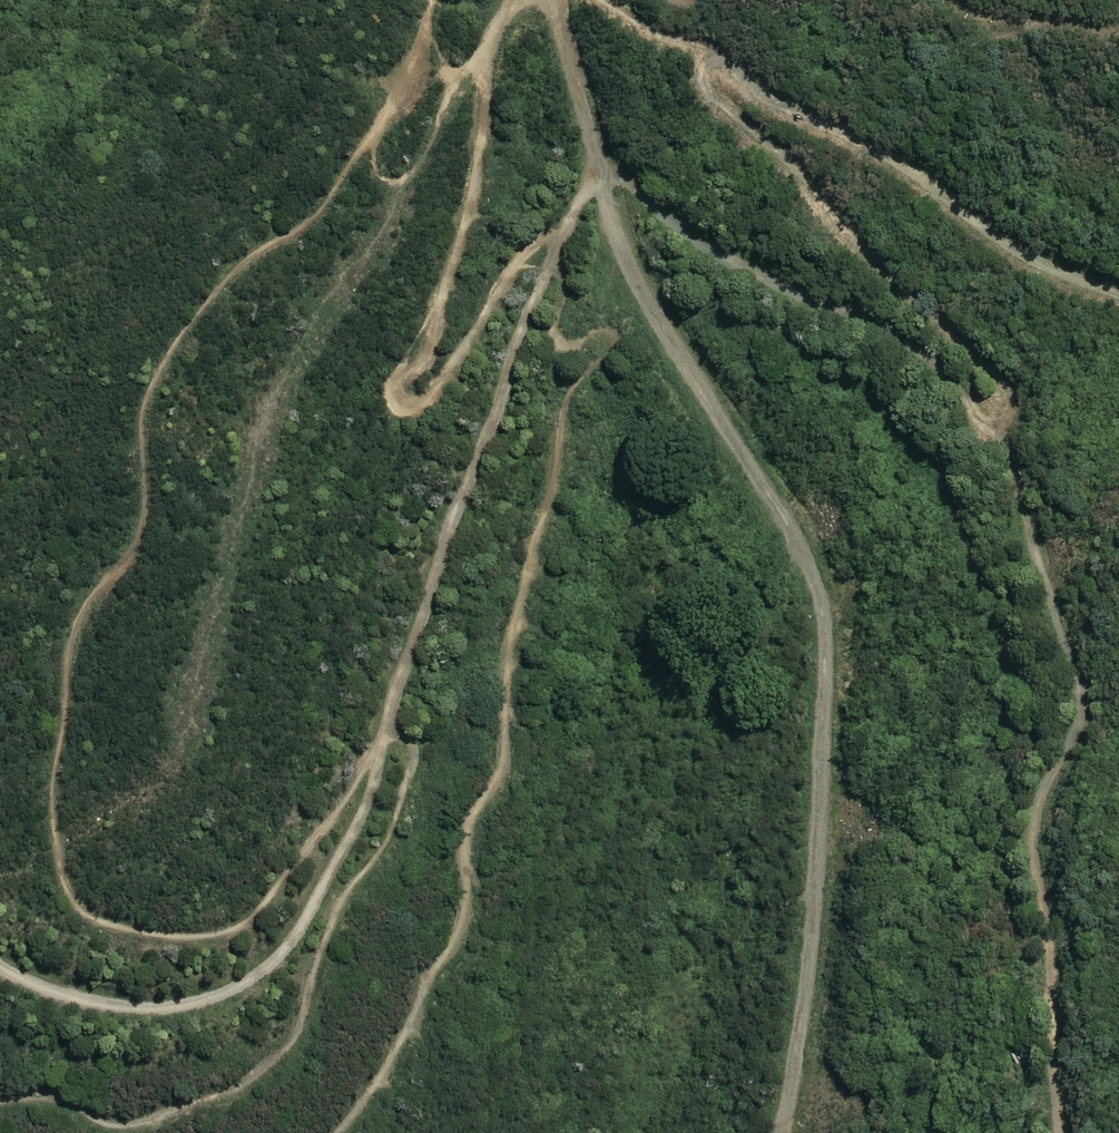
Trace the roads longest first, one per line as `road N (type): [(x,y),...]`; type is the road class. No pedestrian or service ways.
road 1 (track): [(0,964),(79,997),(145,1007),(199,1002),(243,983),(285,947),(363,811),(398,680),(547,266),(583,198),(598,182),(620,178),(736,260),(890,330),(998,427),(1083,692),(1035,836),(1054,954),(1062,1132)]
road 2 (track): [(558,0),(598,182),(628,265),(798,536),(823,623),(815,905),(786,1132)]
road 3 (track): [(466,75),(317,324),(271,417),(190,725),(171,764),(114,810),(0,872)]

